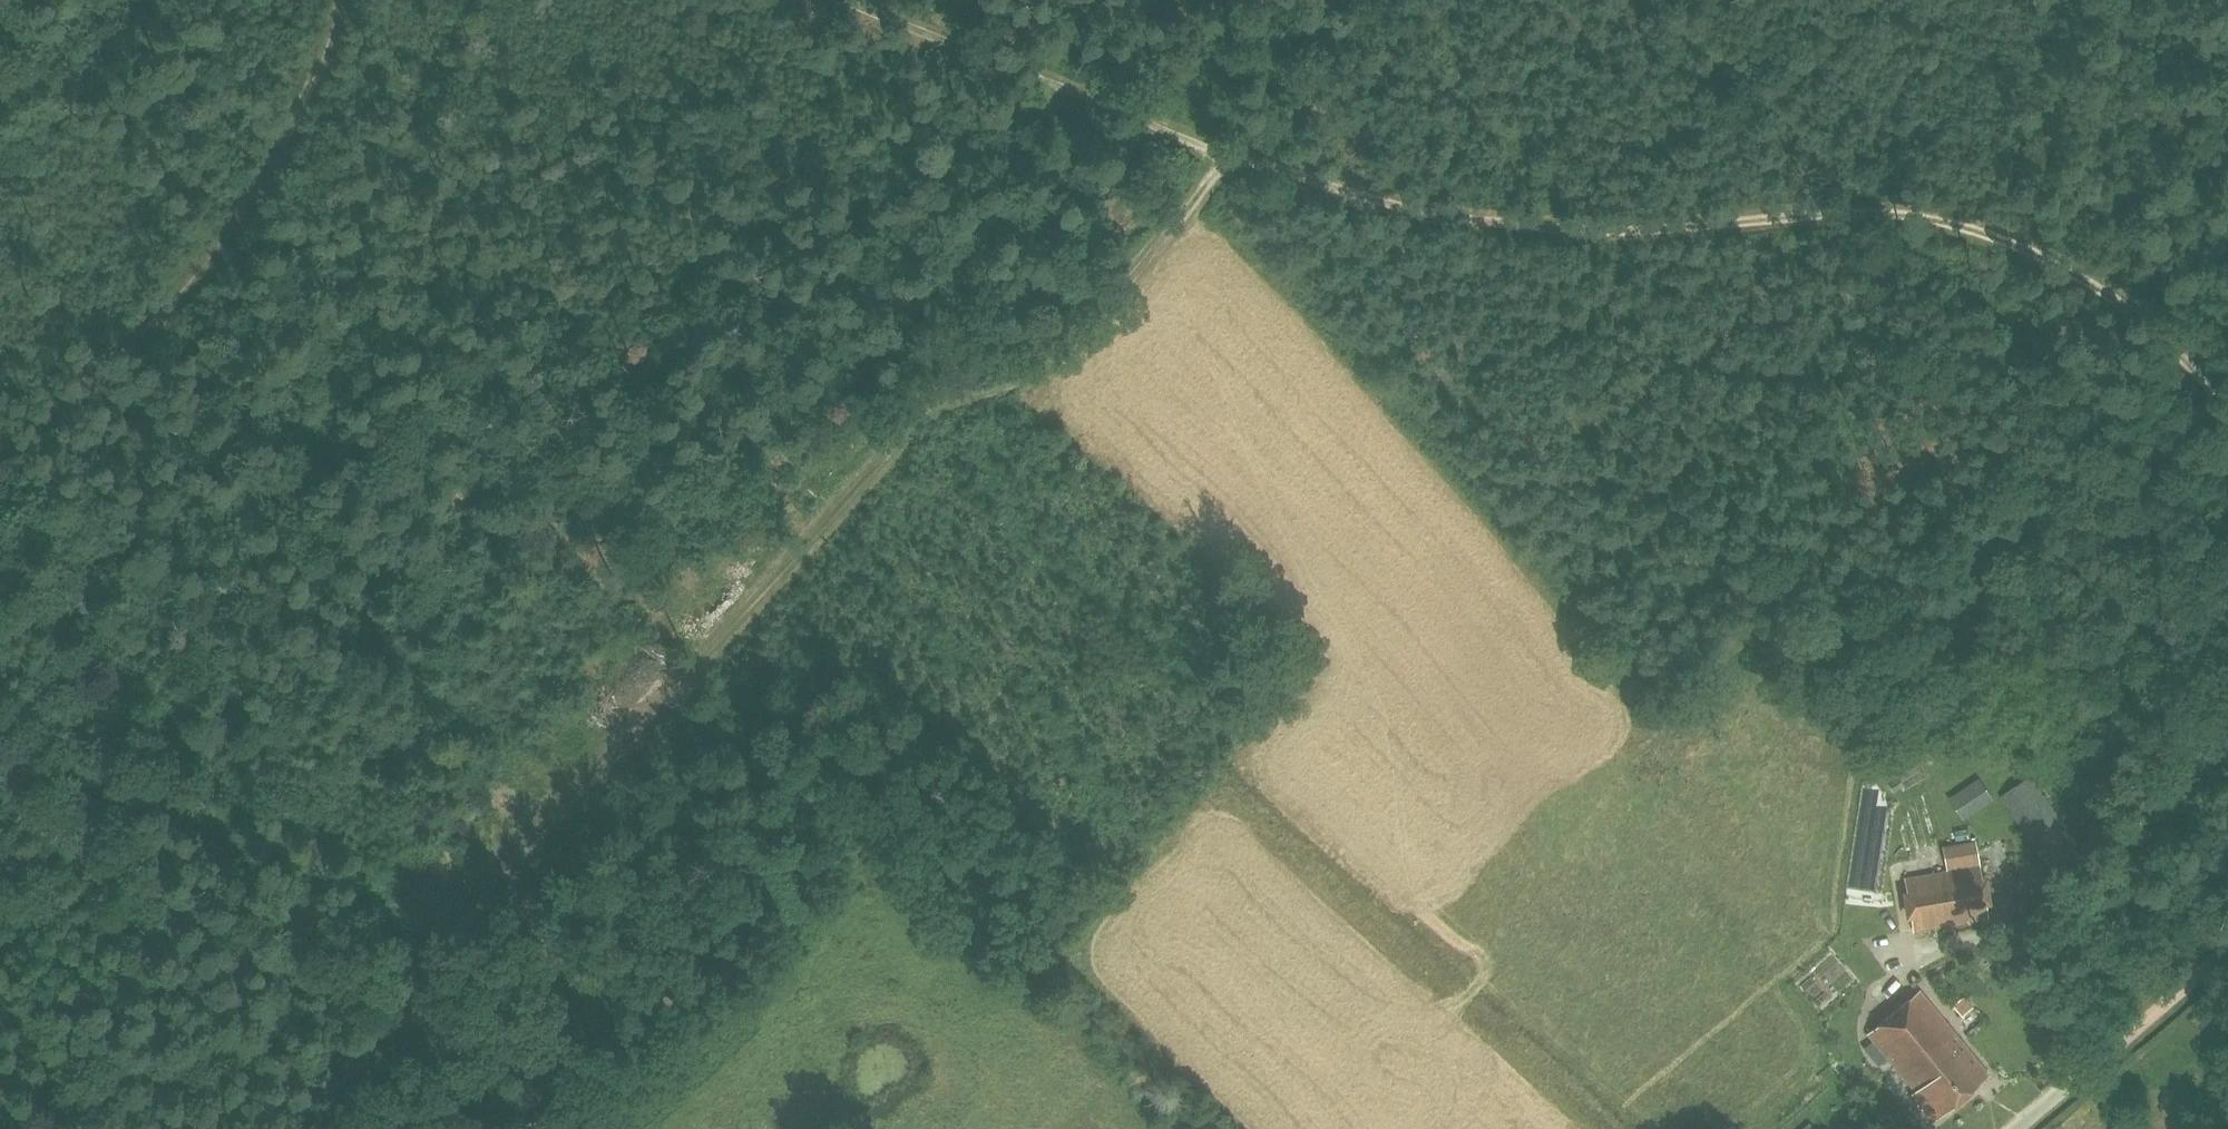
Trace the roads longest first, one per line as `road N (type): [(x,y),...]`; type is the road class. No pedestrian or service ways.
road 1 (track): [(2227,377),(2143,304),(2074,263),(1946,226),(1534,221),(1272,154),(873,0)]
road 2 (track): [(350,0),(296,130),(239,222),(146,321),(37,421),(0,442)]
road 3 (unclassified): [(2024,1128),(2159,1018)]

